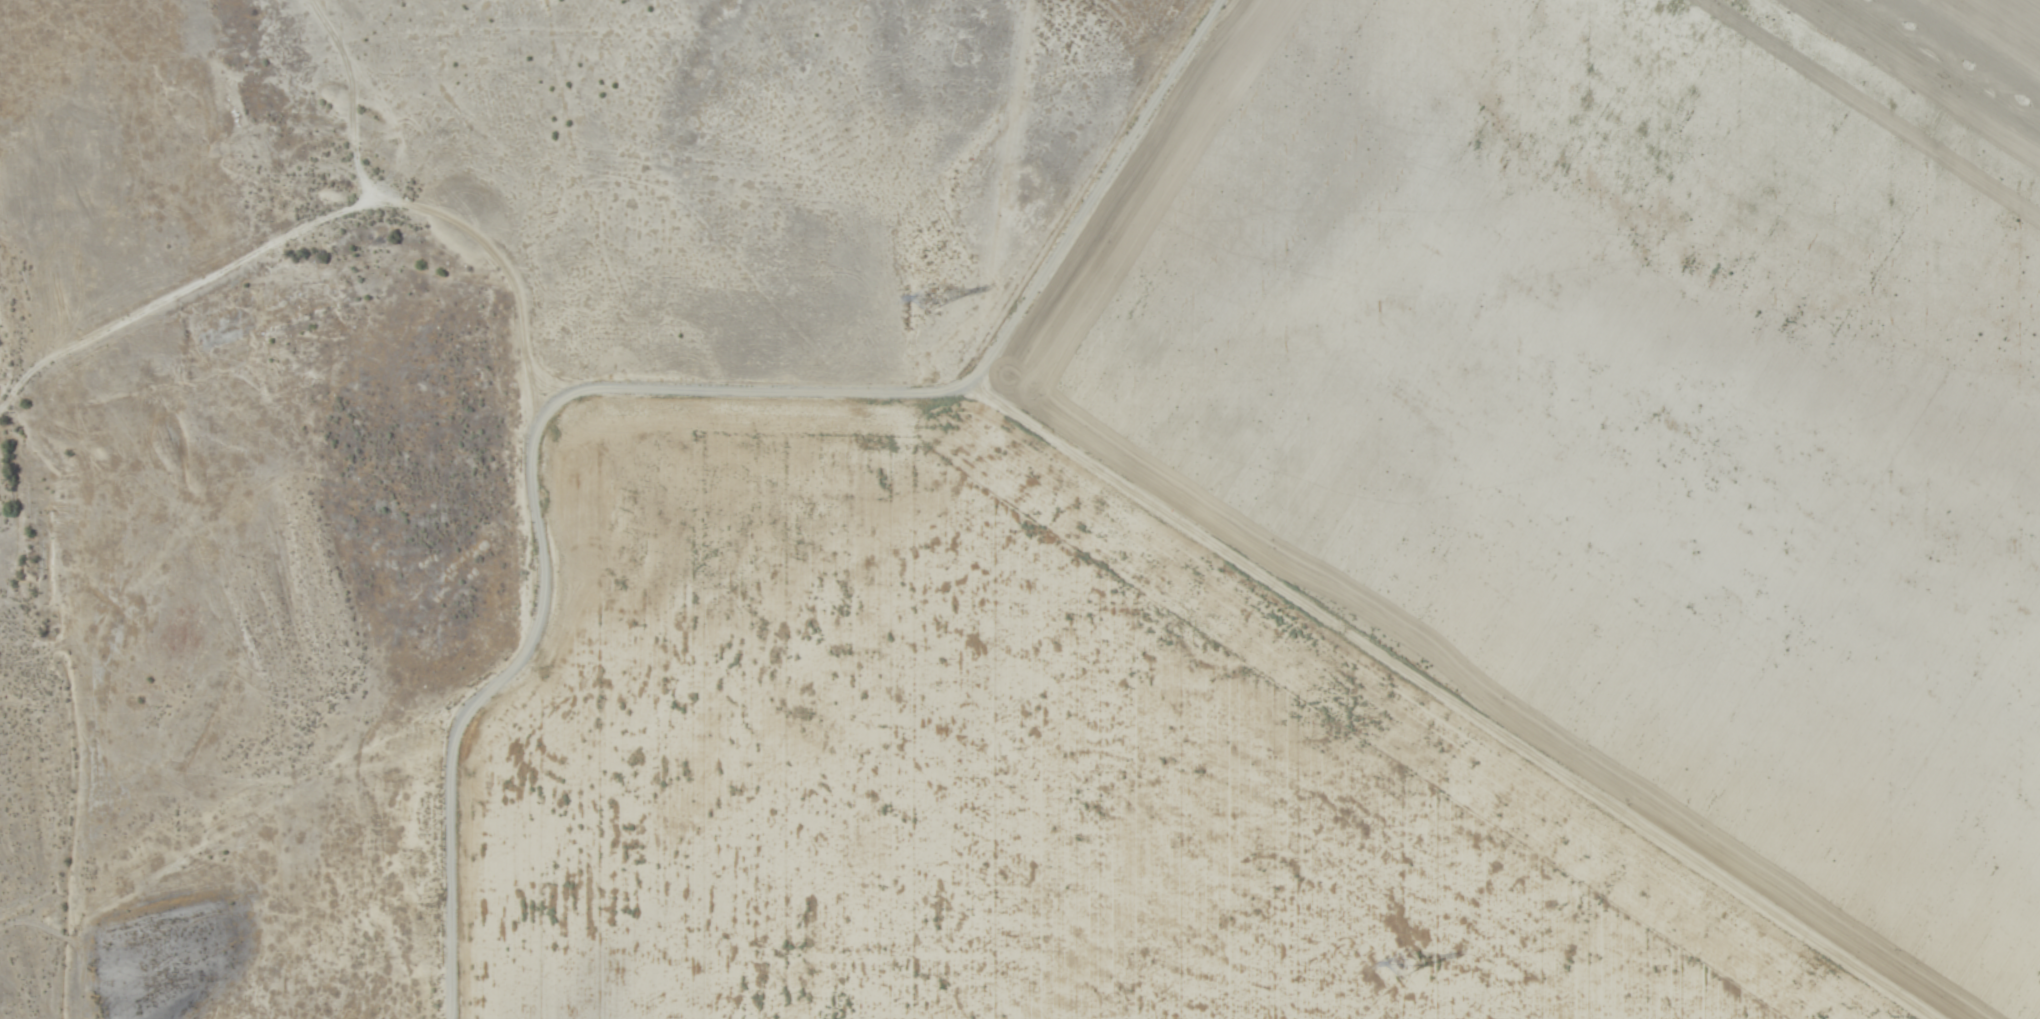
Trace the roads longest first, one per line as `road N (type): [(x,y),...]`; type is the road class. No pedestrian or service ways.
road 1 (residential): [(1464,199),(1453,147),(1340,0)]

